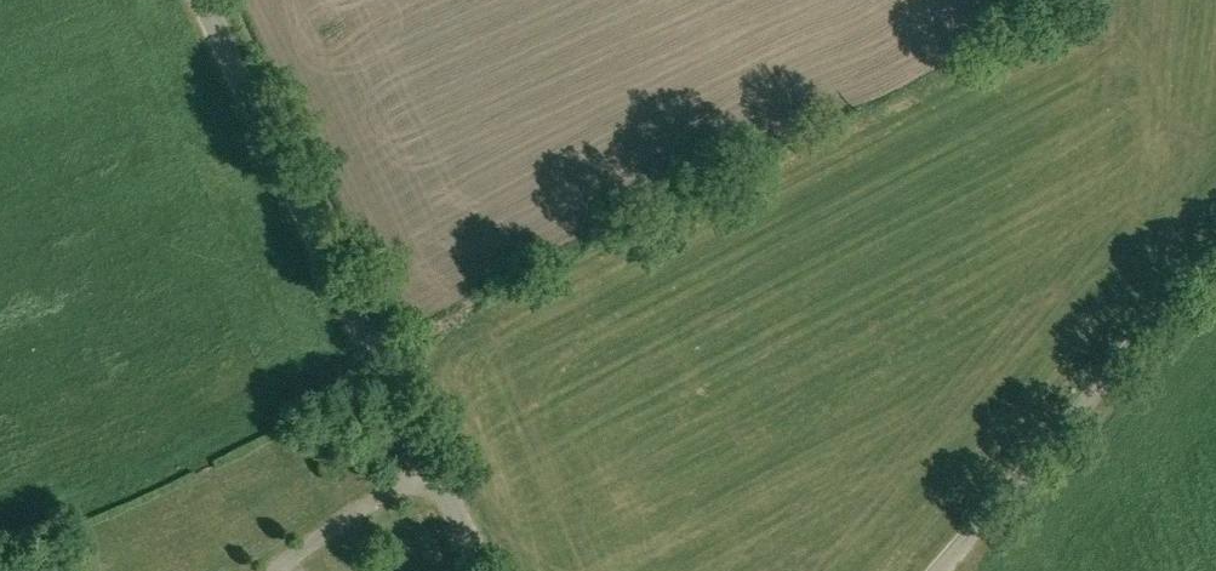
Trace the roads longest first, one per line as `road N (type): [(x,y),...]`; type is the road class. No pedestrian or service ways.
road 1 (unclassified): [(487,570),(208,0)]
road 2 (unclassified): [(942,570),(1215,267)]

